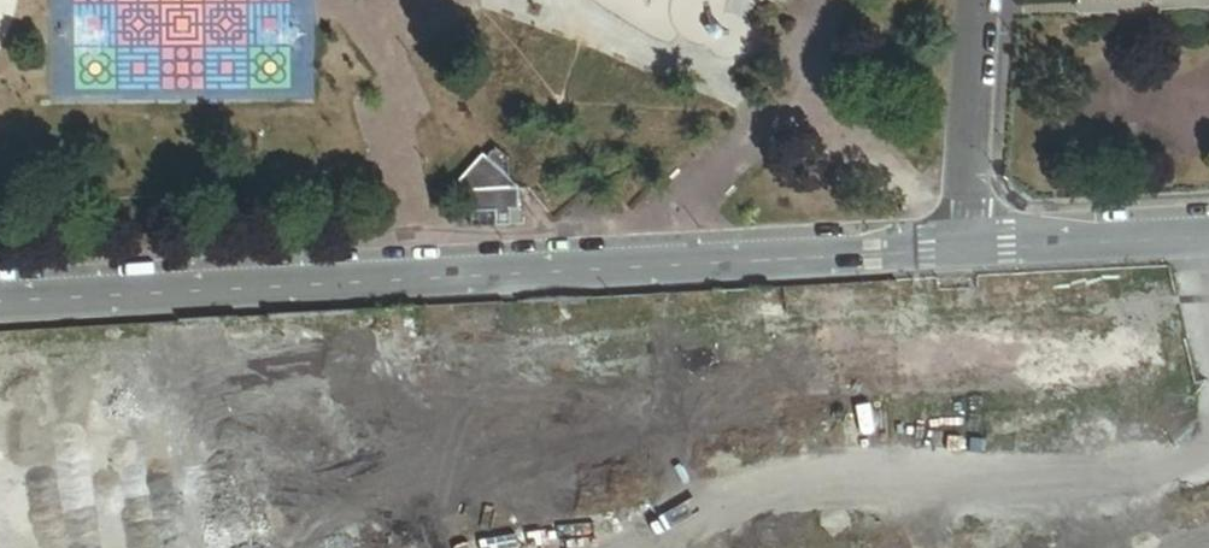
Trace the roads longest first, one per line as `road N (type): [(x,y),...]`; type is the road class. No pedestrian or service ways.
road 1 (unknown): [(0,320),(1208,256)]
road 2 (tertiary): [(970,237),(0,291)]
road 3 (tertiary): [(1208,225),(970,237)]
road 4 (residential): [(970,237),(983,0)]

